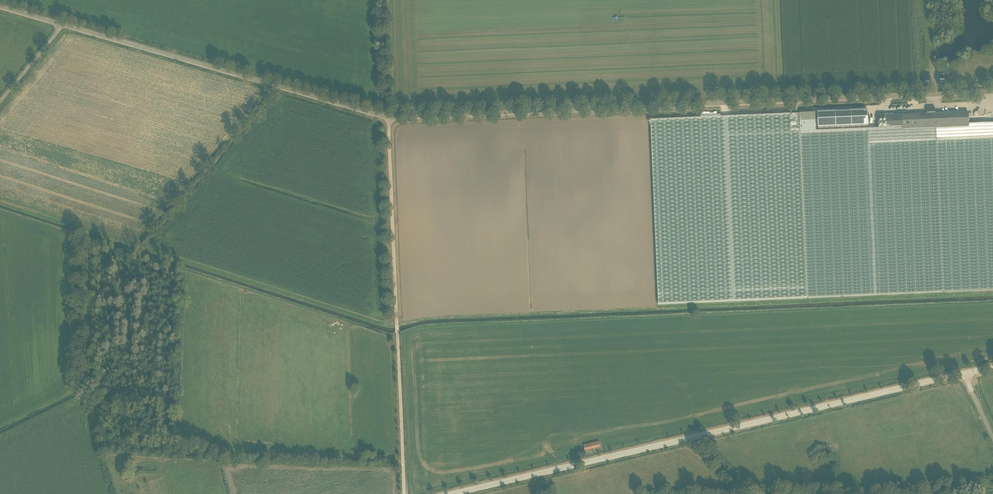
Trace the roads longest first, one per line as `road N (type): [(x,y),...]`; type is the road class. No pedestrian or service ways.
road 1 (unclassified): [(992,93),(413,119),(371,115),(0,6)]
road 2 (tertiary): [(459,493),(964,373)]
road 3 (track): [(388,116),(398,334)]
road 4 (track): [(398,334),(405,493)]

